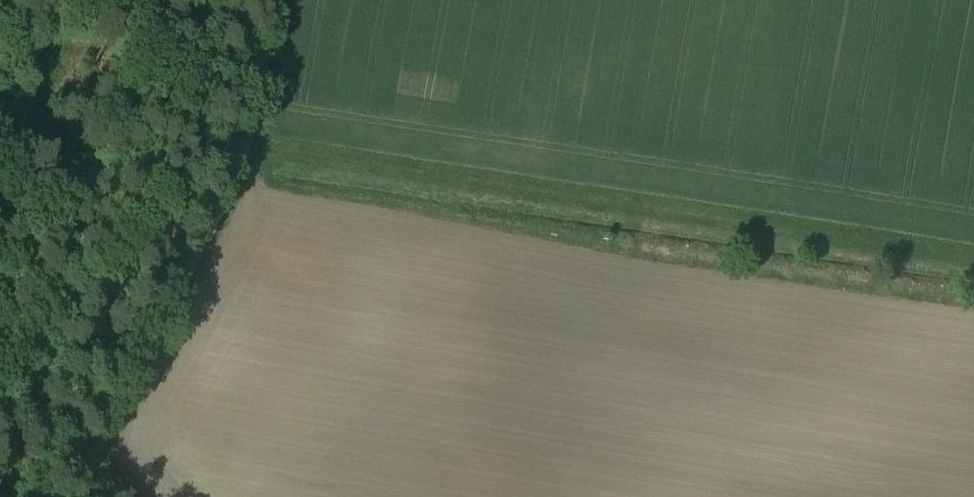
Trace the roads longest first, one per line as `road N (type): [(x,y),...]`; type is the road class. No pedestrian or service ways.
road 1 (track): [(288,0),(257,142)]

